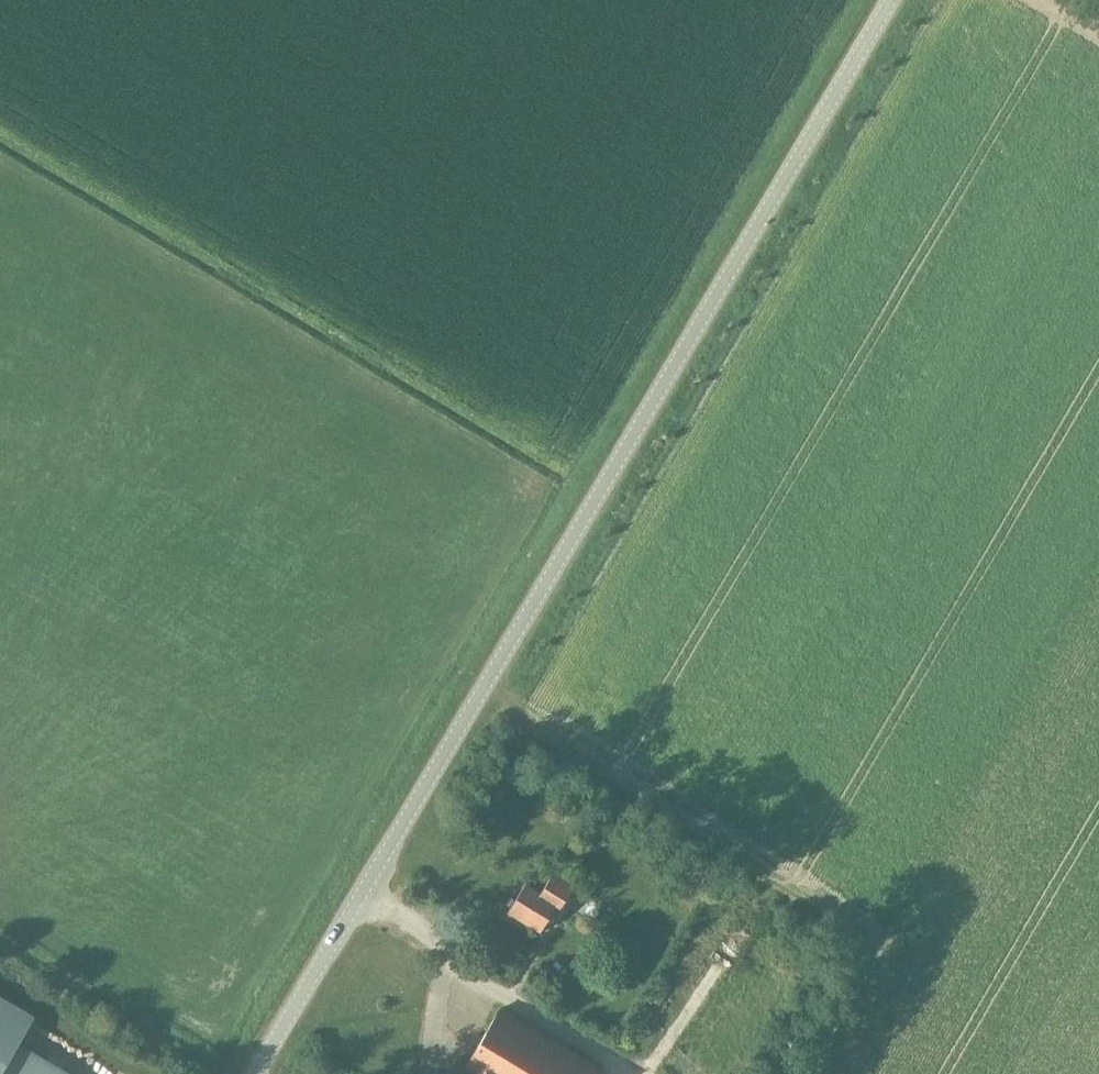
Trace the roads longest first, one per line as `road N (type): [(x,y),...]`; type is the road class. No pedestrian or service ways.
road 1 (unclassified): [(254,1073),(890,0)]

